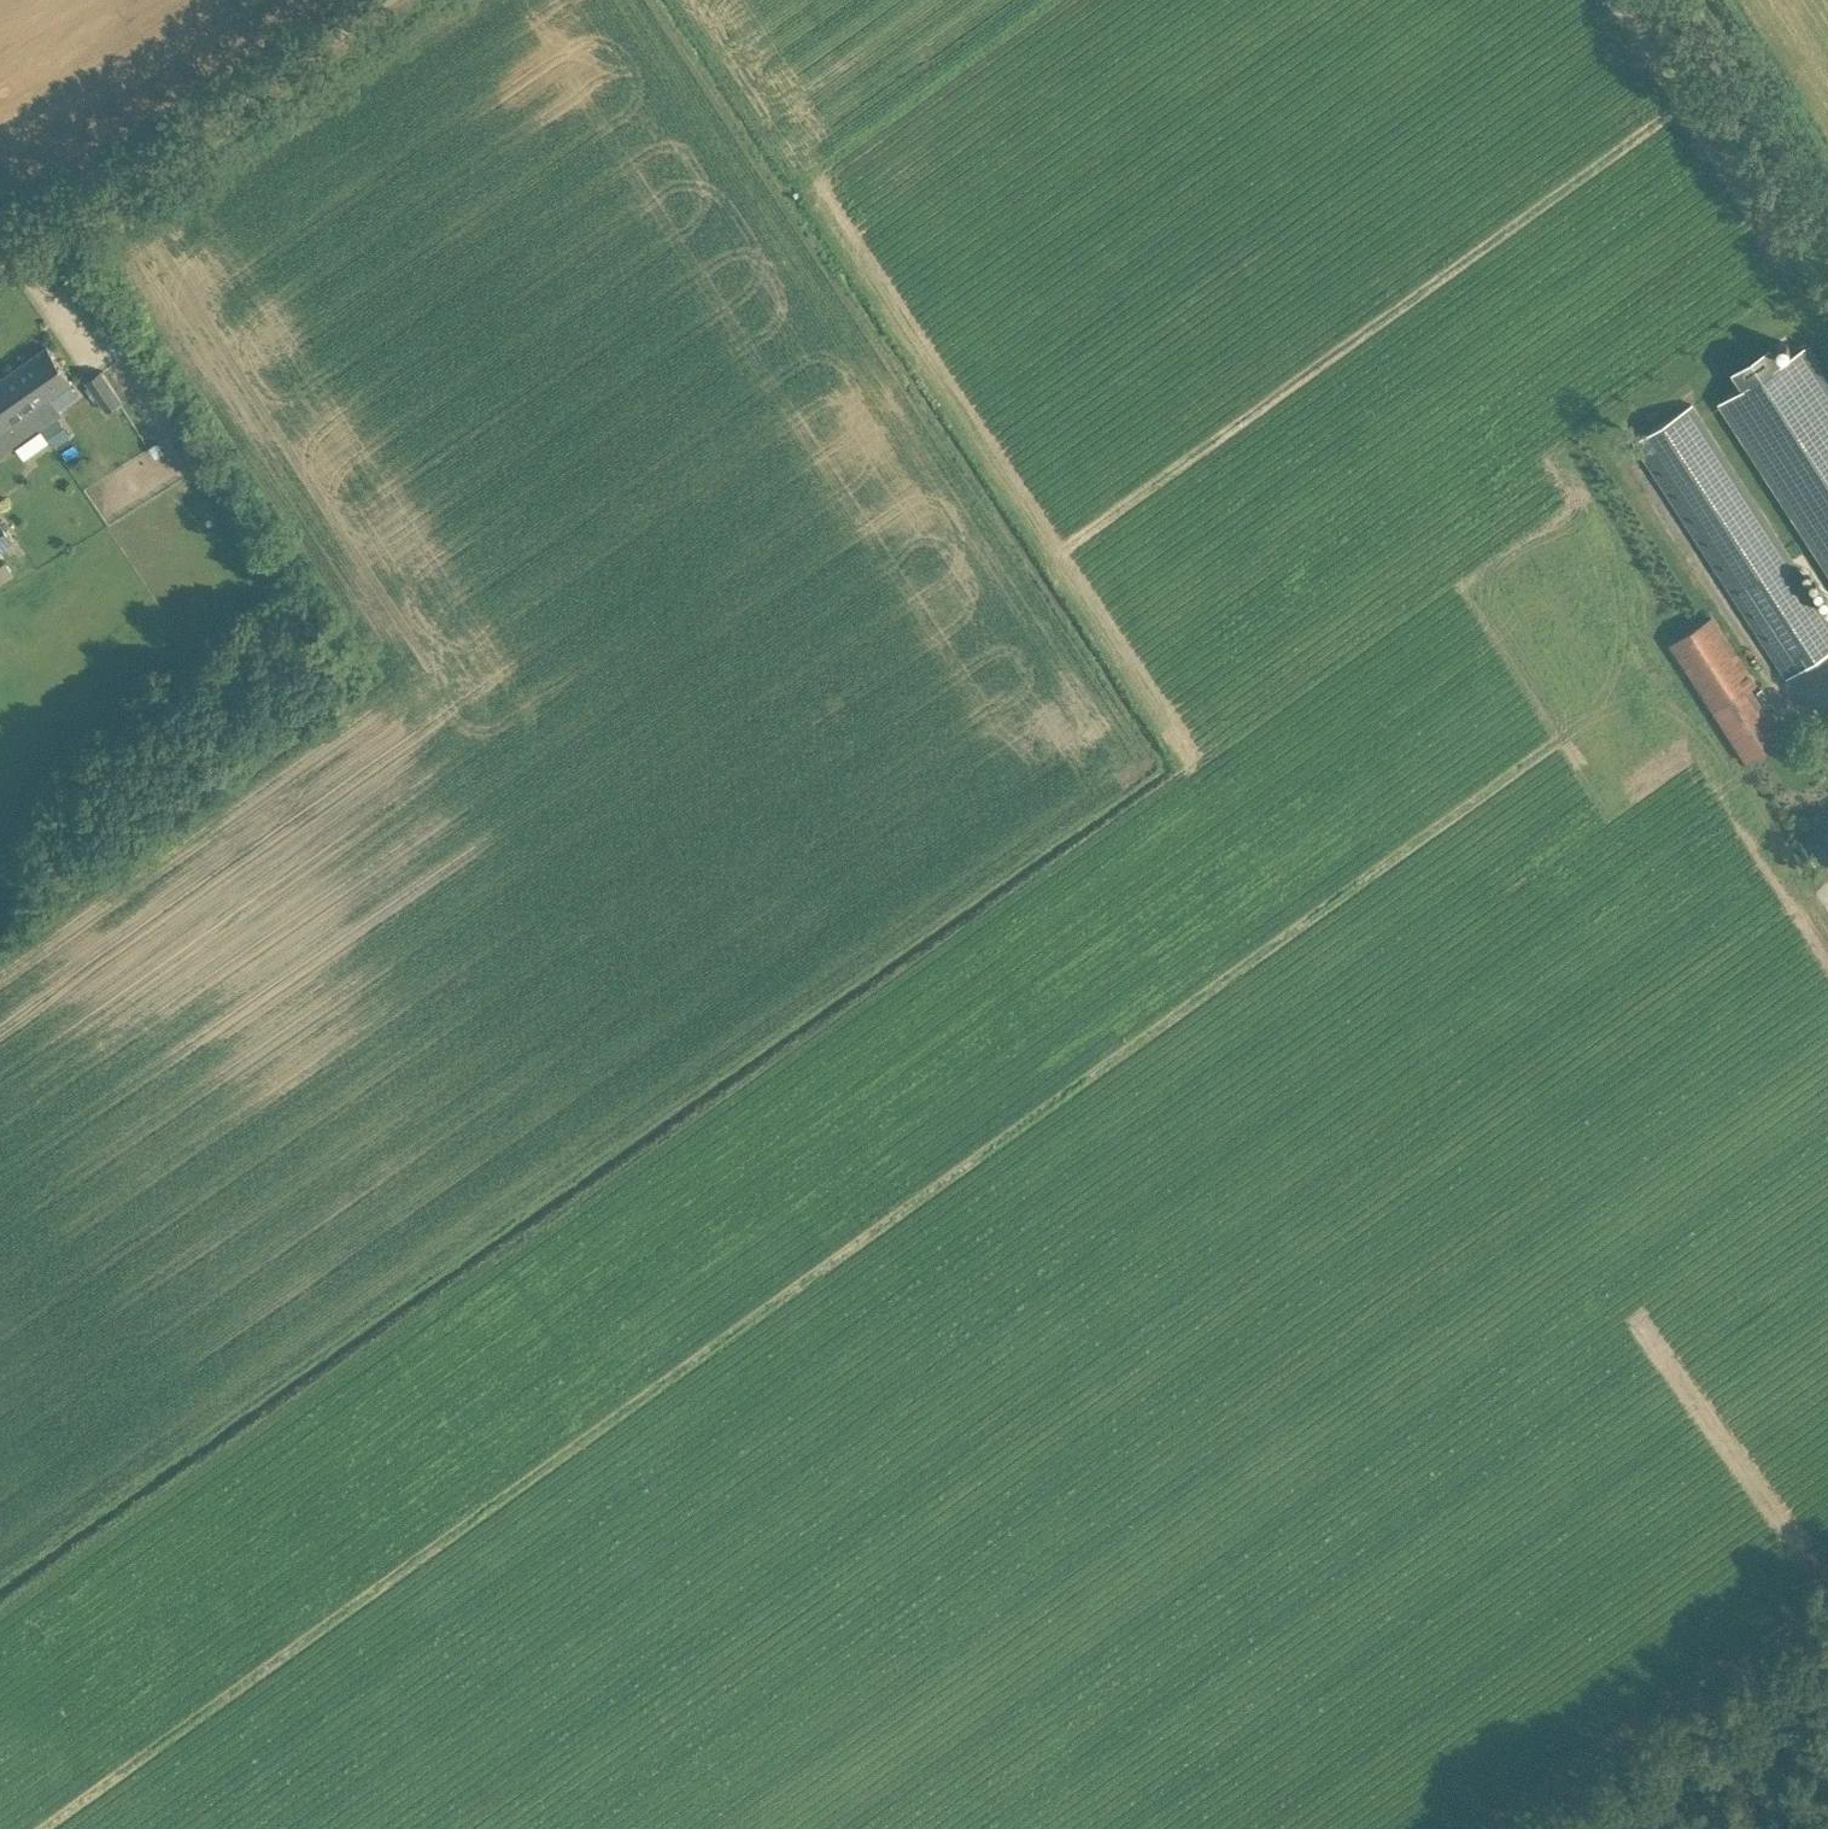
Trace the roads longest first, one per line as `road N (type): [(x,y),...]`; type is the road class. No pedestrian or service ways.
road 1 (unclassified): [(0,265),(384,0)]
road 2 (track): [(1490,1828),(1827,1587)]
road 3 (unclassified): [(1827,259),(1656,0)]

